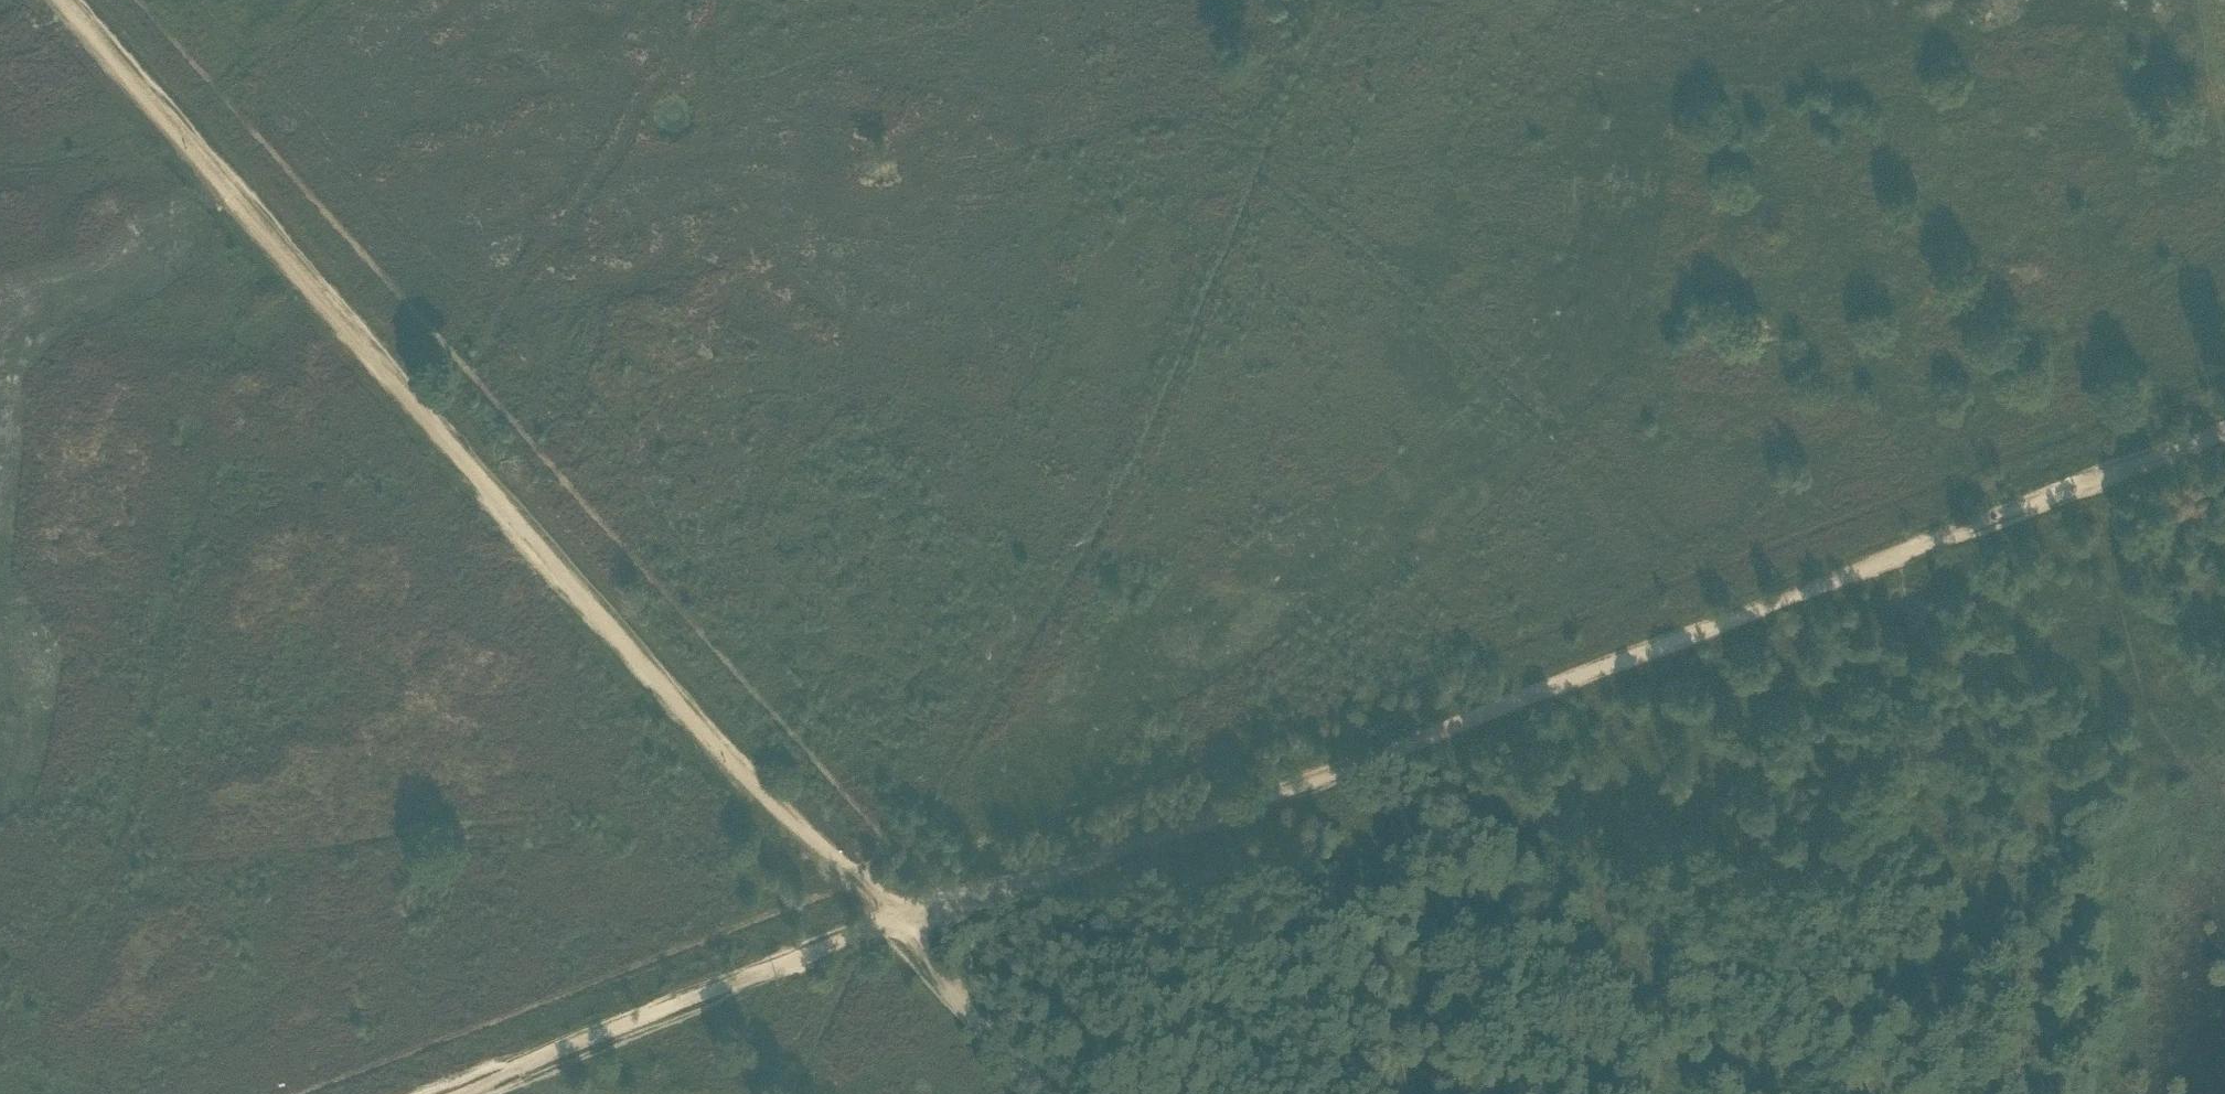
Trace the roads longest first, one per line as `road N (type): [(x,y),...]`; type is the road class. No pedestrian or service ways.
road 1 (track): [(894,926),(1387,756),(2224,435)]
road 2 (track): [(65,0),(439,430),(894,926)]
road 3 (track): [(466,1093),(894,926)]

